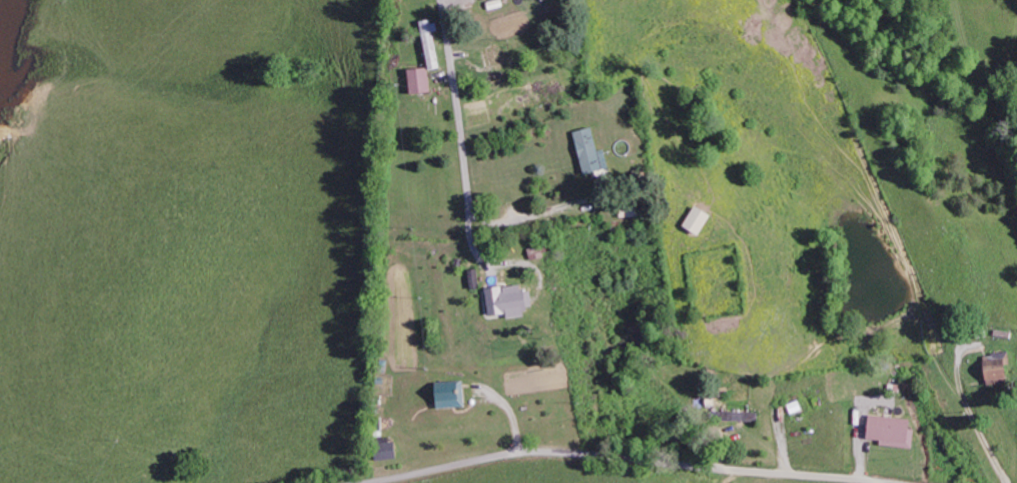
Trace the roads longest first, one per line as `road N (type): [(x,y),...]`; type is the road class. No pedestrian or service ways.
road 1 (residential): [(886,482),(553,451),(372,482)]
road 2 (residential): [(441,0),(470,205)]

